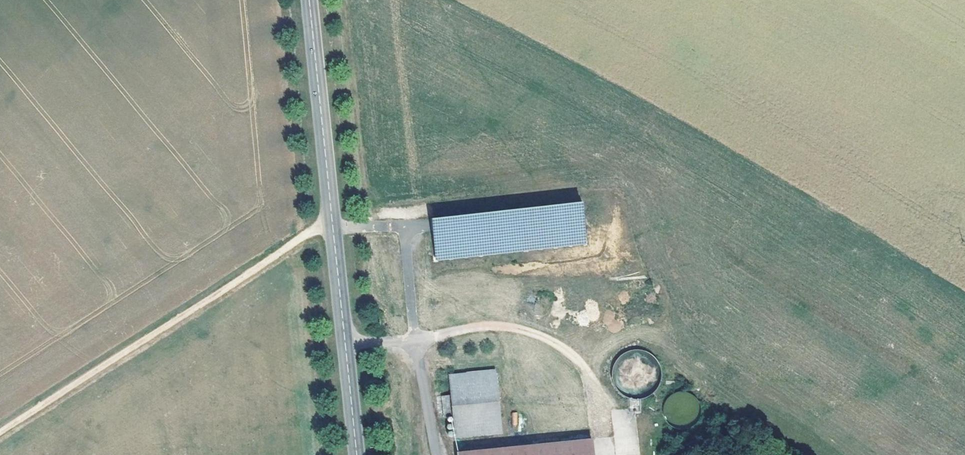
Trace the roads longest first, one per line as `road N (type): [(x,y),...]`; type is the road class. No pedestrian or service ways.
road 1 (tertiary): [(309,0),(359,454)]
road 2 (track): [(332,221),(0,436)]
road 3 (track): [(343,0),(371,225),(332,229)]

